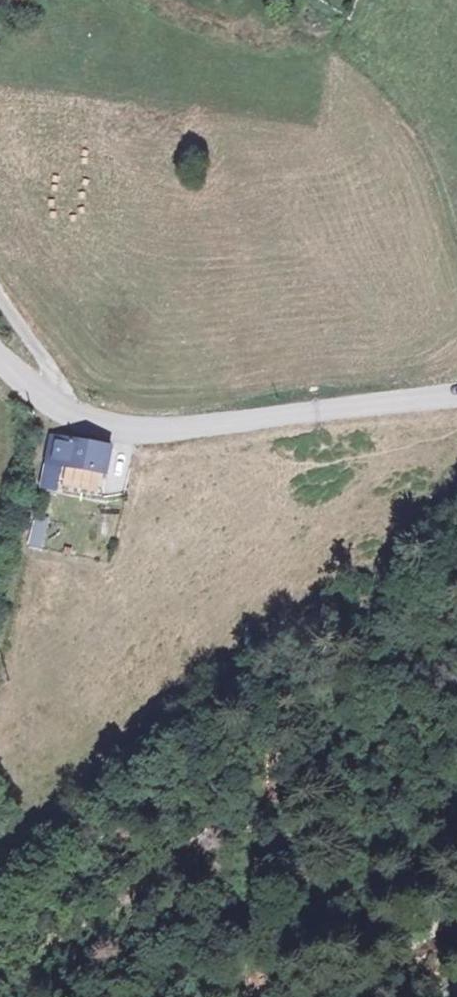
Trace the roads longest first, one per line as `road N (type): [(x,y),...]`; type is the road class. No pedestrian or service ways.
road 1 (residential): [(456,398),(164,431),(49,408)]
road 2 (residential): [(49,408),(53,386),(38,349),(0,297)]

